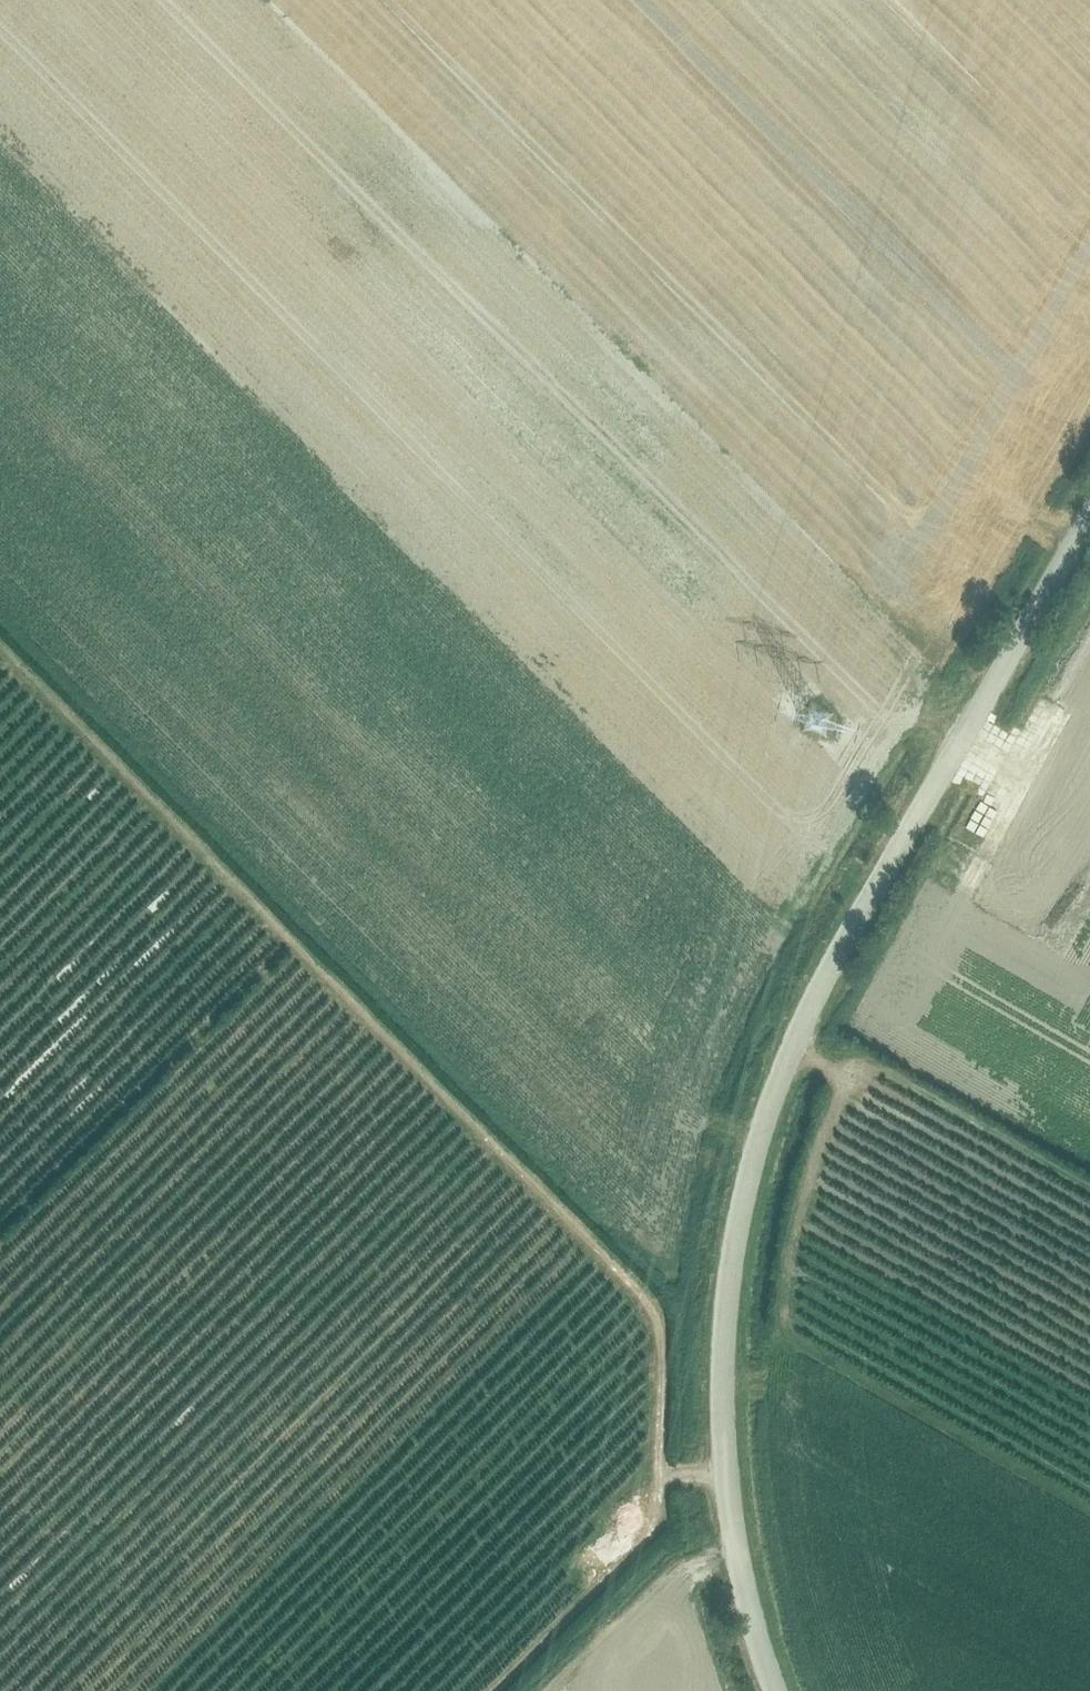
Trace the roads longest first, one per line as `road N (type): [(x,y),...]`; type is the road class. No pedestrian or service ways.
road 1 (tertiary): [(772,1690),(721,1463),(744,1191),(782,1062),(1089,515)]

